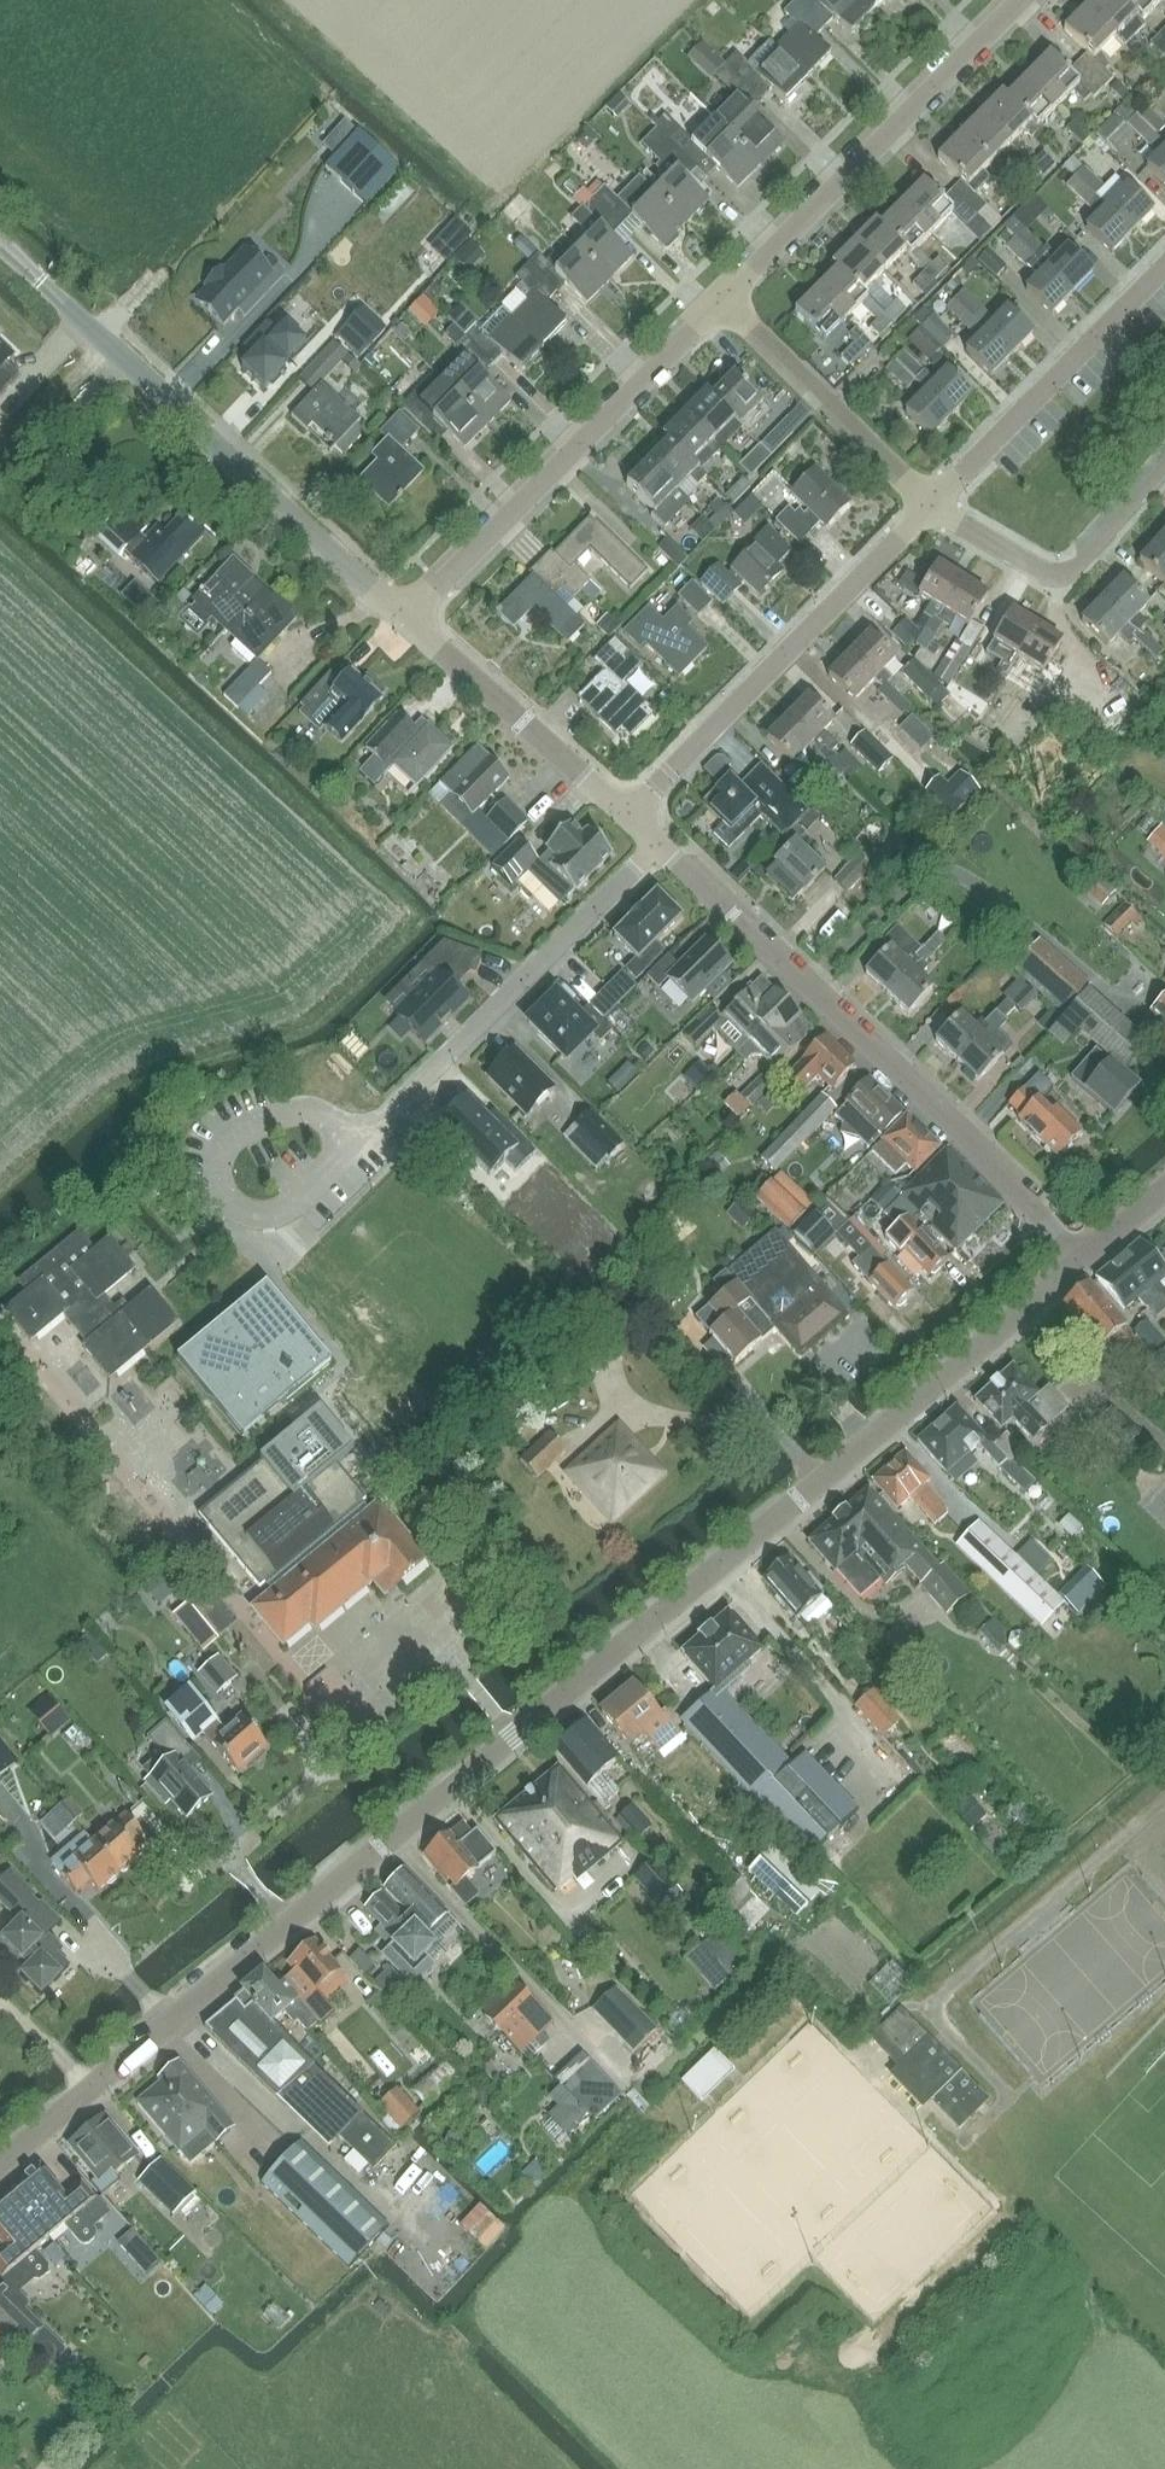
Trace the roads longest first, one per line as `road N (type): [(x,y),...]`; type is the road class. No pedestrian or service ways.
road 1 (tertiary): [(0,2172),(512,1736),(872,1449),(1078,1259)]
road 2 (unclassified): [(1078,1259),(658,844)]
road 3 (unclassified): [(406,622),(0,242)]
road 4 (residential): [(406,622),(727,295)]
road 5 (residential): [(933,505),(628,816)]
road 6 (residential): [(358,1141),(658,844)]
road 7 (residential): [(727,295),(1020,0)]
road 8 (residential): [(1164,271),(933,505)]
road 9 (residential): [(933,505),(1062,577),(1078,570),(1164,469)]
road 10 (unclassified): [(628,816),(406,622)]
road 11 (residential): [(727,295),(933,505)]

